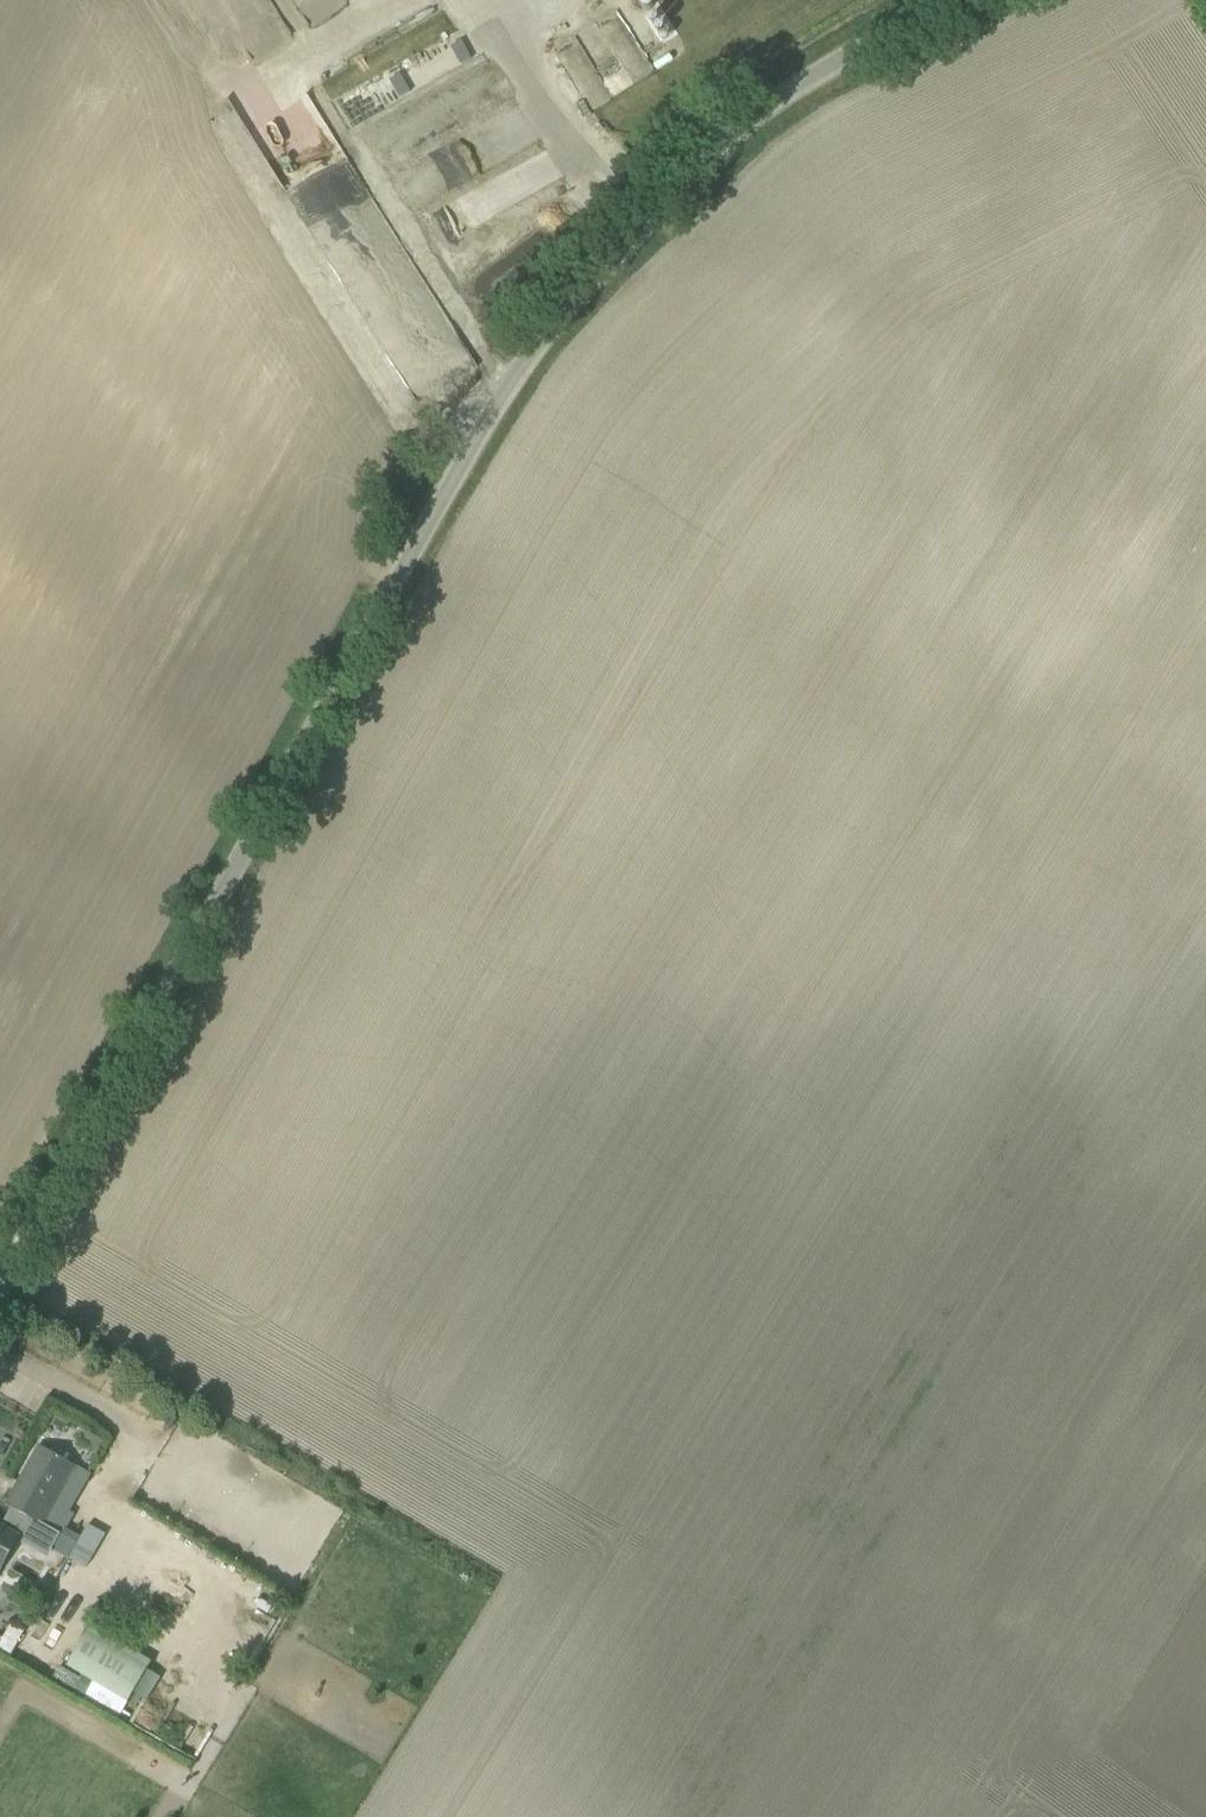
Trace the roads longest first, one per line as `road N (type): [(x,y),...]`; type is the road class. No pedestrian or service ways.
road 1 (unclassified): [(0,1288),(523,362),(712,148),(786,88),(934,0)]

